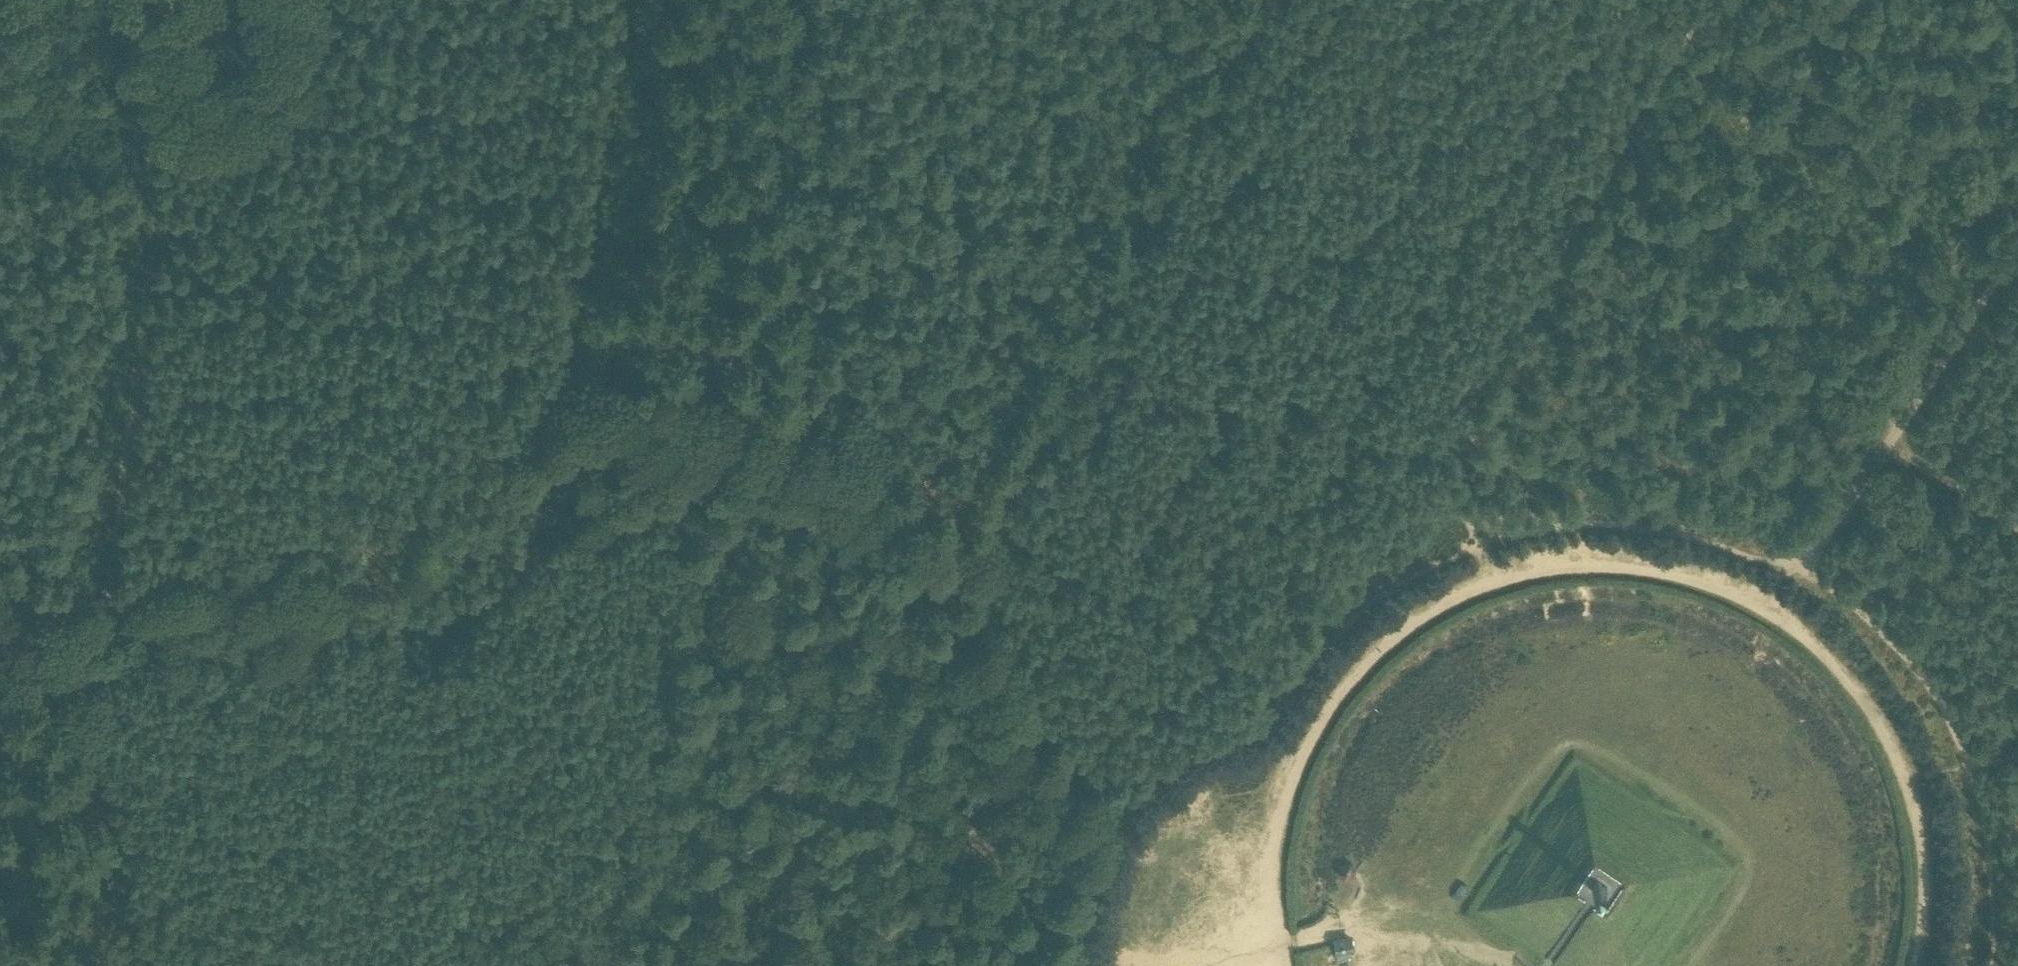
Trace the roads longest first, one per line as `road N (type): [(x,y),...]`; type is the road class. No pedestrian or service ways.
road 1 (track): [(127,965),(91,645),(153,239),(132,131),(254,113),(284,96),(299,71),(307,0)]
road 2 (track): [(0,667),(91,645),(208,596),(270,597),(413,621),(467,608),(514,577),(554,459),(602,414),(672,414),(802,449)]
road 3 (track): [(1769,607),(1701,578),(1626,561),(1543,565),(1458,592),(1384,641),(1333,697),(1296,759),(1271,872),(1281,944)]
road 4 (track): [(950,597),(1257,0)]
road 5 (track): [(802,449),(874,495),(950,597),(1011,711),(1110,813)]
road 6 (track): [(802,449),(777,0)]
road 7 (track): [(1475,438),(1476,395),(1492,365),(1680,46)]
road 8 (track): [(1769,607),(1843,668),(1891,736),(1922,841),(1927,901),(1918,965)]
road 9 (track): [(2017,244),(1892,445),(1796,569)]
road 10 (track): [(1110,813),(1281,944)]
road 11 (track): [(1892,445),(2017,531)]

